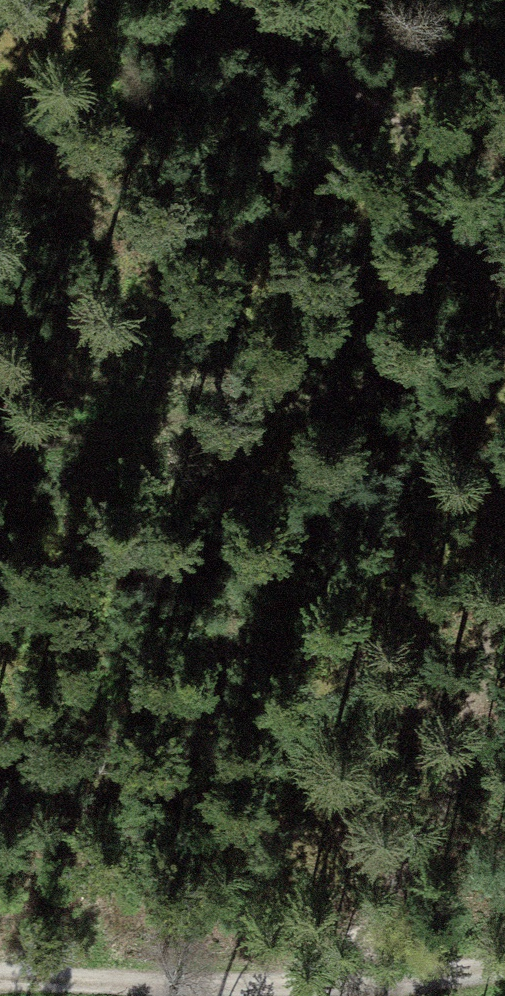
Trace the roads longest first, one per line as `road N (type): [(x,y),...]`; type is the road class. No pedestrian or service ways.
road 1 (track): [(504,342),(39,426),(0,420)]
road 2 (track): [(504,969),(326,987),(189,985),(0,968)]
road 3 (track): [(504,517),(424,796),(326,987)]
road 4 (track): [(299,0),(492,151),(504,187)]

